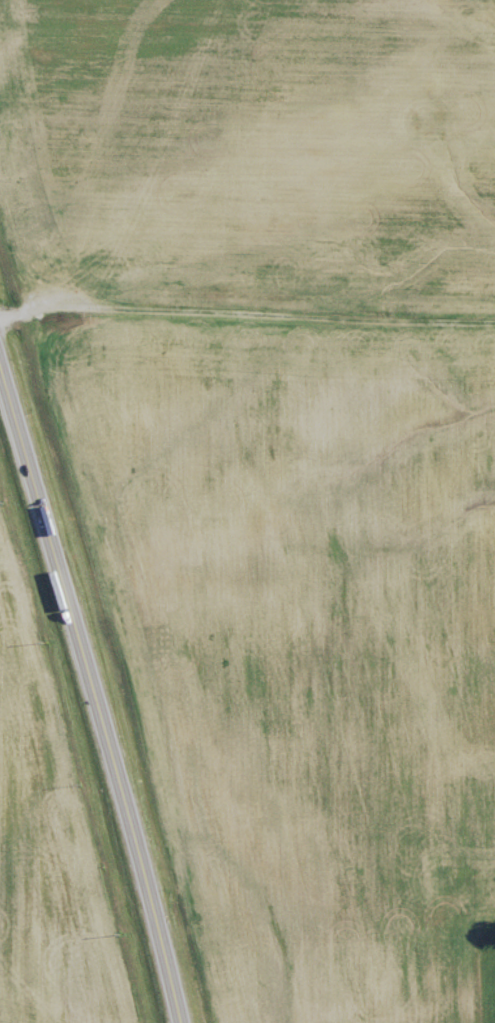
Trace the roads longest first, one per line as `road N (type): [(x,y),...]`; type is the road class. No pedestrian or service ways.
road 1 (primary): [(188,1022),(0,346)]

